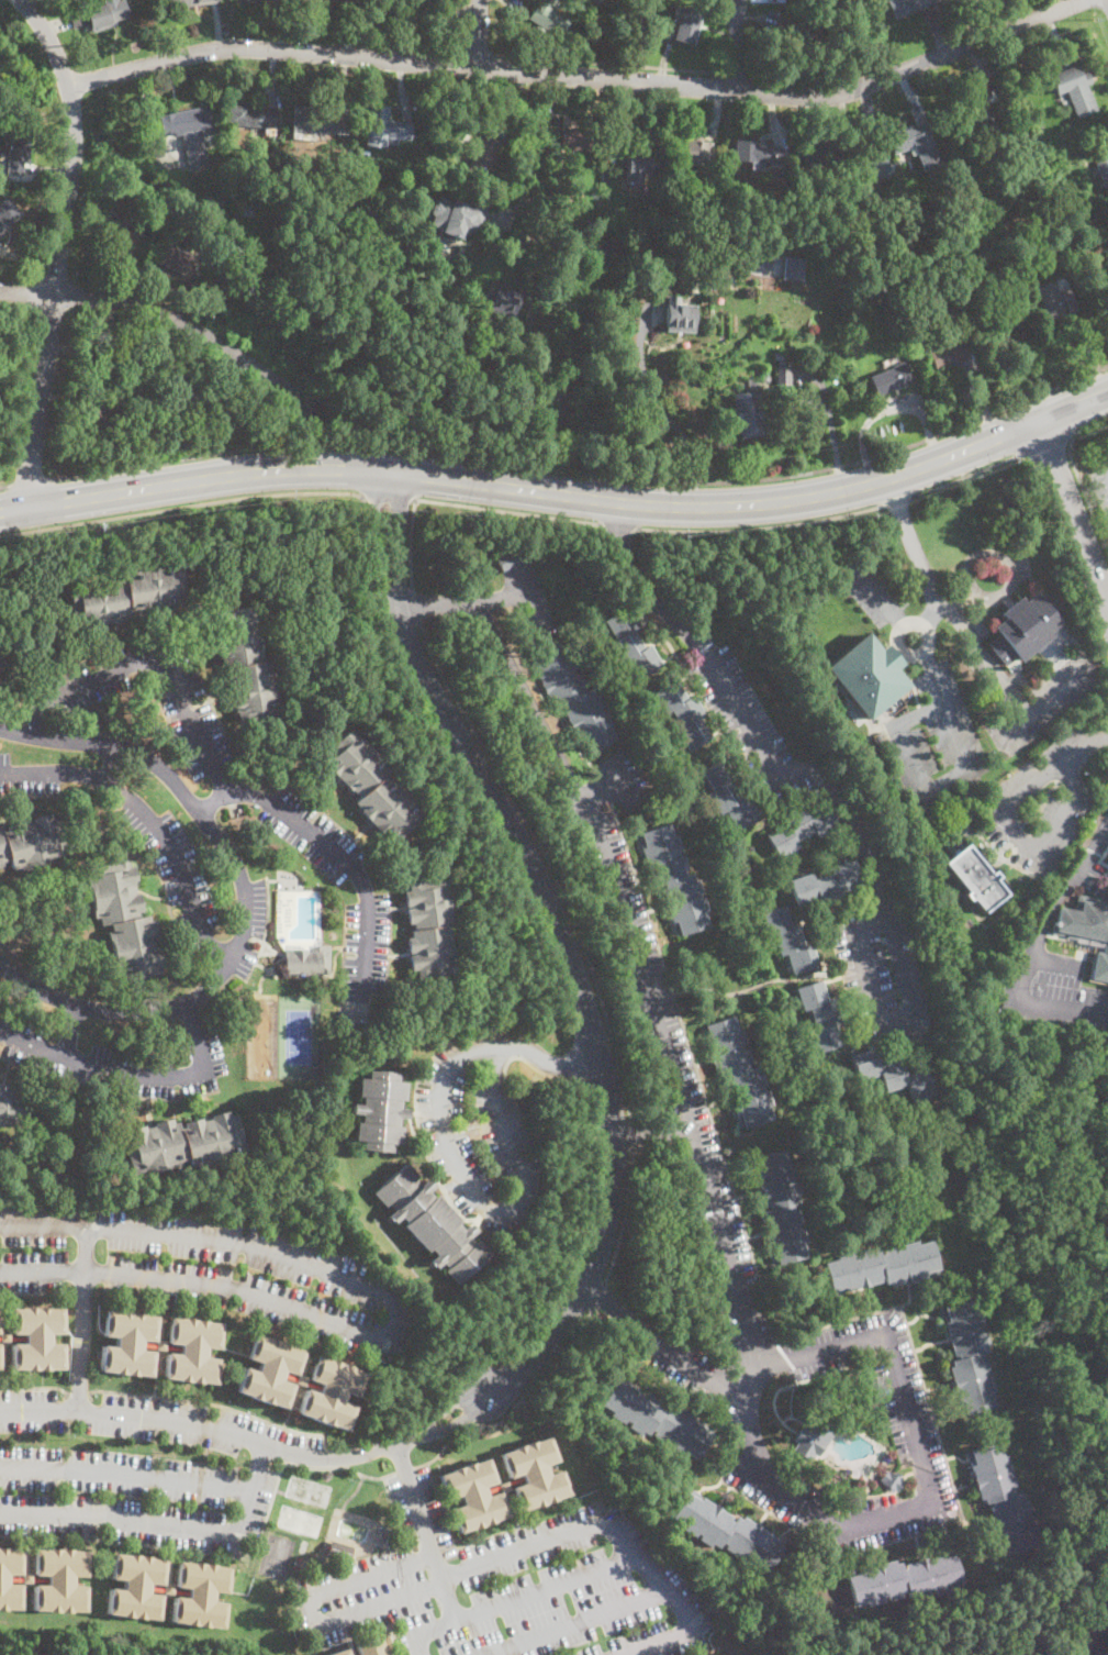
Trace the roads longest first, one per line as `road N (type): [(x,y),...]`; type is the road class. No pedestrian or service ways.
road 1 (residential): [(388,474),(390,597),(403,642),(525,864),(600,1057),(613,1159),(603,1228),(583,1284),(557,1333),(484,1396),(399,1443),(350,1456),(306,1455),(163,1418),(0,1410)]
road 2 (secondary): [(0,513),(298,470),(724,509),(891,480),(1037,423)]
road 3 (residential): [(1080,0),(868,86),(798,96),(246,44),(68,85)]
road 4 (residential): [(0,964),(88,1008),(165,1009),(188,1002),(231,962),(245,895),(225,847),(152,760),(117,746),(0,727)]
road 5 (residential): [(622,504),(620,543),(636,579),(703,647),(763,754),(775,767),(817,775),(838,791),(878,871),(913,1009)]
road 6 (residential): [(78,1409),(85,1271),(248,1292),(370,1339)]
road 7 (residential): [(33,508),(30,470),(70,176),(68,85)]
road 8 (residential): [(320,413),(180,322),(83,298),(0,290)]
road 9 (residential): [(494,1213),(482,1207),(447,1141),(439,1114),(446,1071),(469,1052),(507,1045),(555,1064),(600,1057)]
road 10 (residential): [(1037,423),(1107,602)]
road 11 (residential): [(399,1443),(458,1620)]

